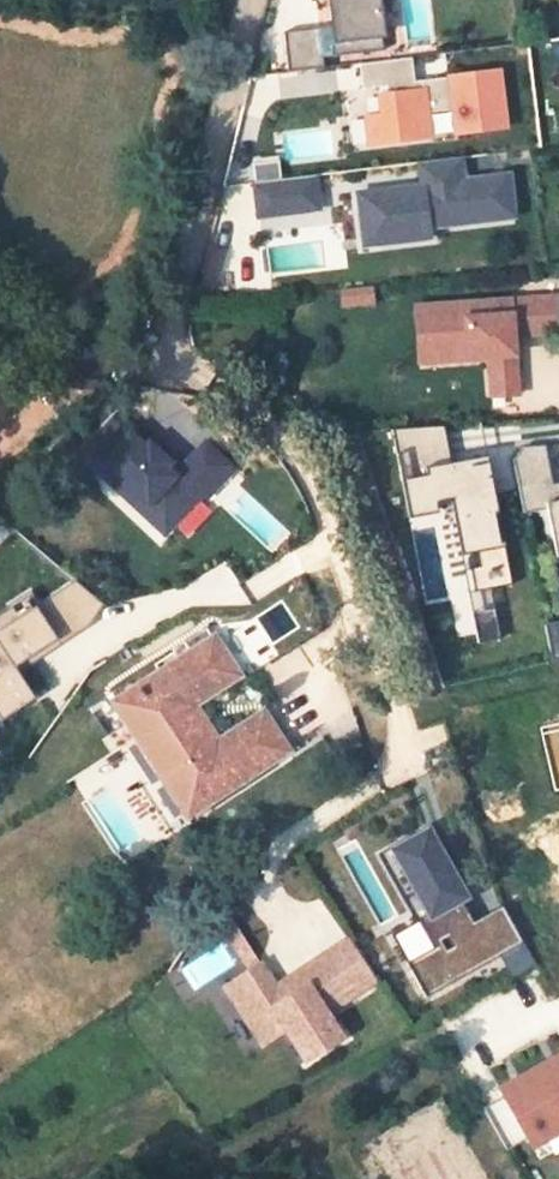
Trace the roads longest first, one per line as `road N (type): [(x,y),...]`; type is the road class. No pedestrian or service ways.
road 1 (unclassified): [(246,0),(163,362)]

